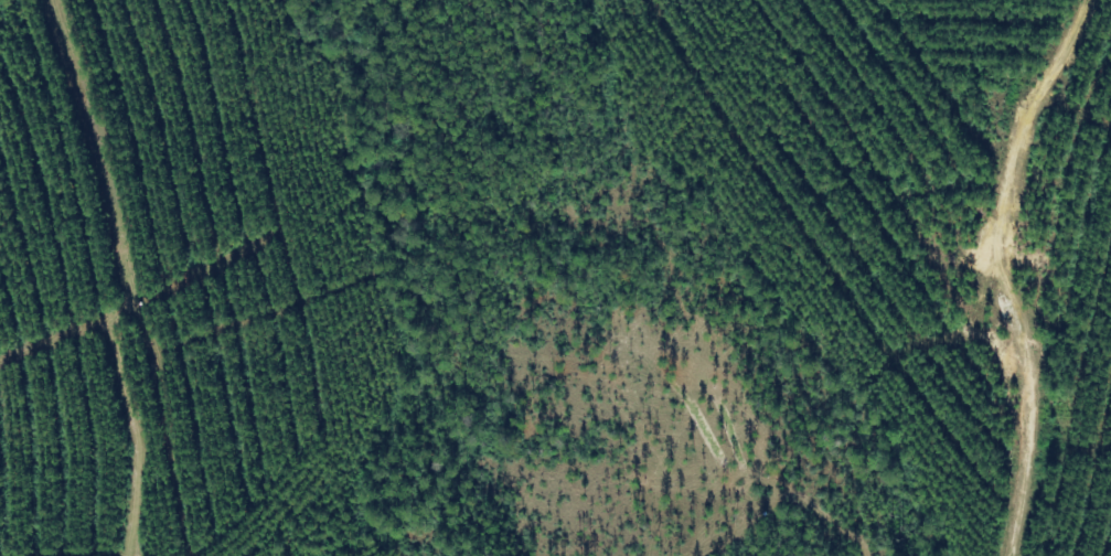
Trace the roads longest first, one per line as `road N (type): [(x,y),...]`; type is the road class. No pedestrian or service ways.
road 1 (residential): [(932,555),(974,188),(1026,0)]

